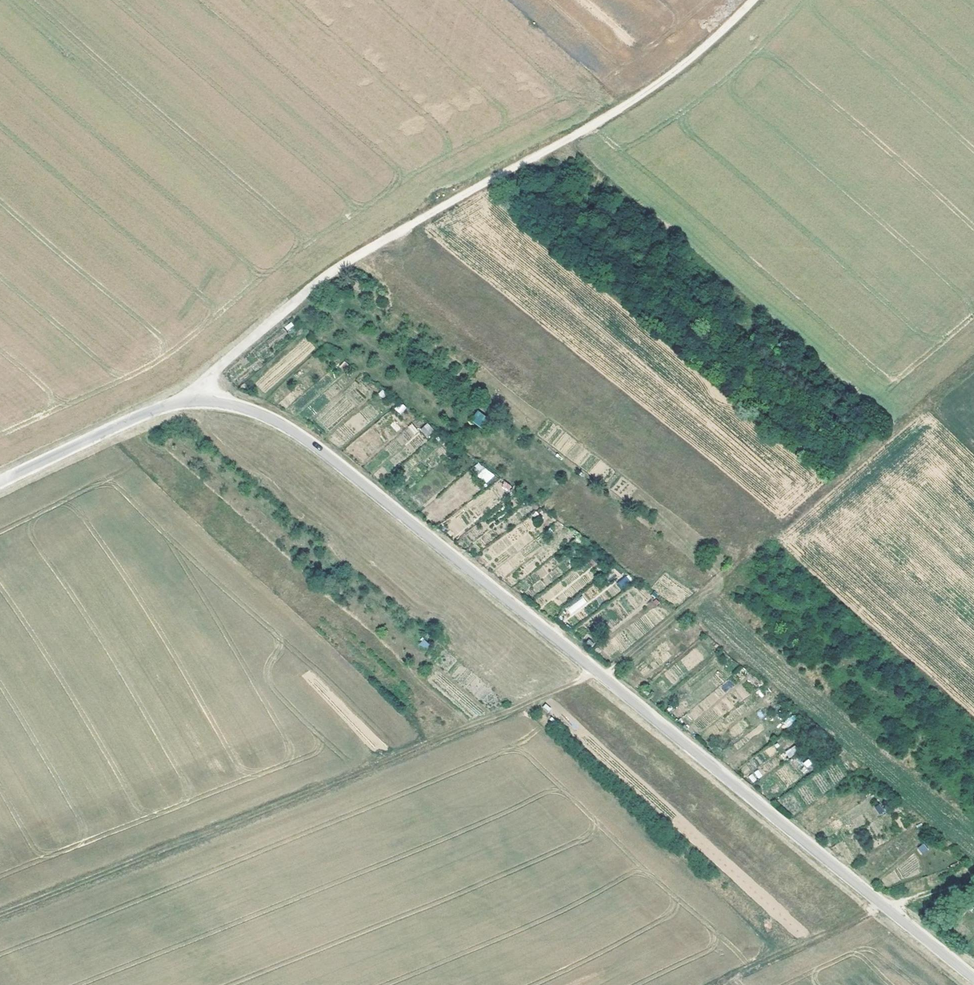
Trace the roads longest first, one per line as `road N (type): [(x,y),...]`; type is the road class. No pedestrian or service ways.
road 1 (unclassified): [(0,483),(180,403),(232,405),(278,422),(973,979)]
road 2 (track): [(754,0),(647,90),(345,266),(224,362),(195,401)]
road 3 (track): [(0,916),(597,672)]
road 4 (track): [(973,365),(603,677)]
road 5 (track): [(719,984),(885,906)]

